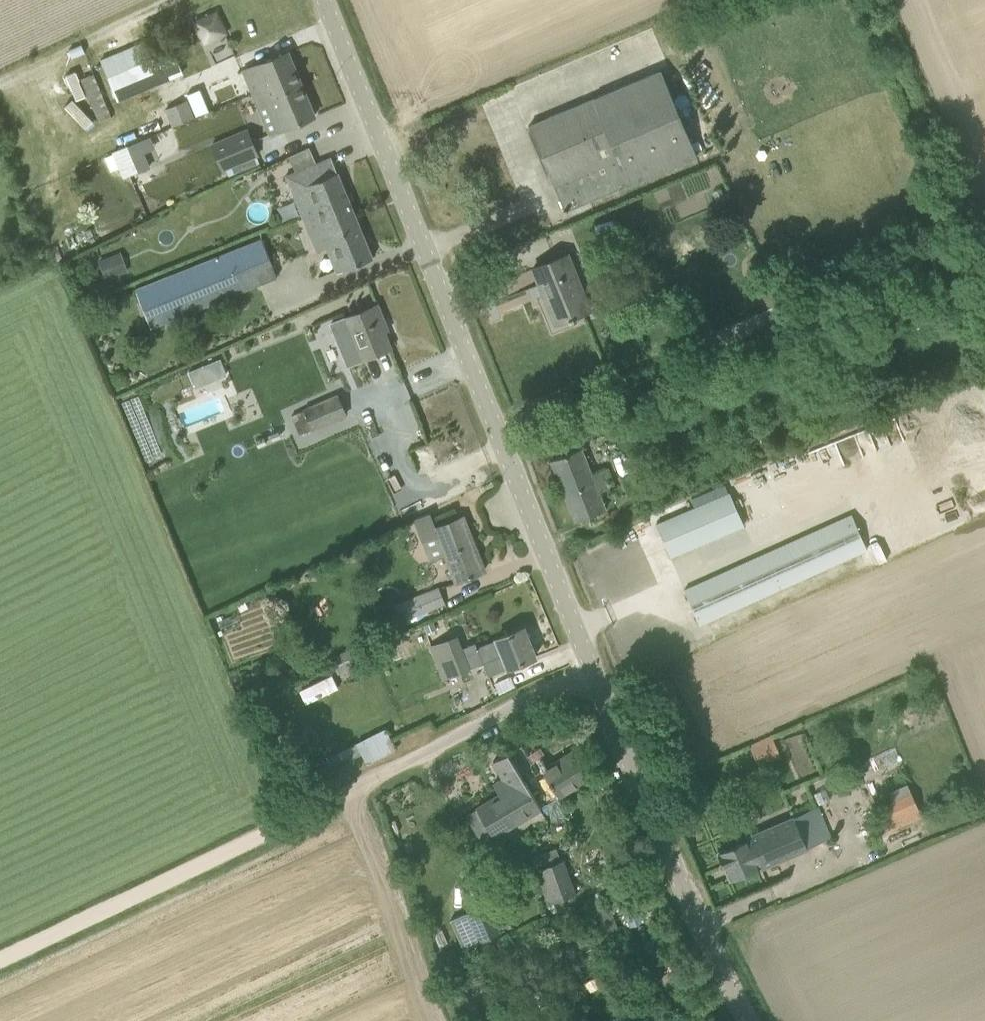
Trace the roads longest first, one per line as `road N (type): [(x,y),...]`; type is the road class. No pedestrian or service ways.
road 1 (tertiary): [(742,1020),(325,0)]
road 2 (track): [(595,673),(0,958)]

